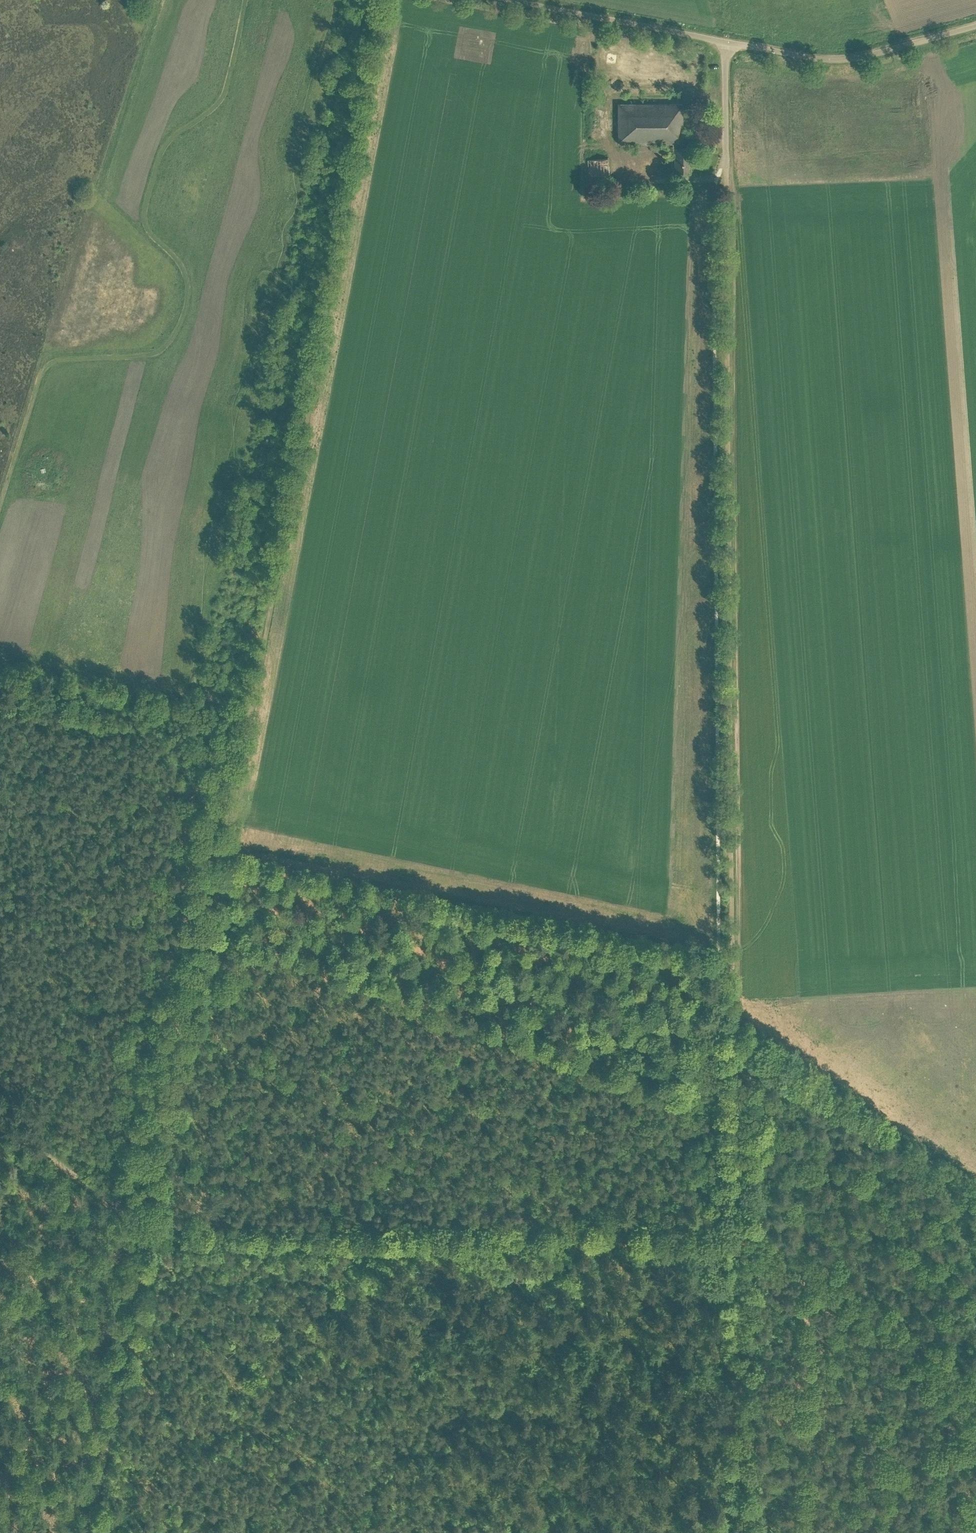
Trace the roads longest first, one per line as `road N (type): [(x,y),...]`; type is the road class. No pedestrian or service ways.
road 1 (track): [(732,1239),(160,1238),(147,1230),(91,1532)]
road 2 (track): [(727,158),(731,950)]
road 3 (track): [(247,704),(384,0)]
road 4 (track): [(731,950),(224,849),(247,704)]
road 5 (track): [(176,1091),(147,1230),(0,1360)]
road 6 (track): [(732,1225),(735,1532)]
road 7 (track): [(731,1014),(975,1184)]
road 8 (unclassified): [(725,41),(838,58),(975,24)]
road 9 (track): [(224,849),(176,1091)]
road 10 (unclassified): [(725,41),(515,0)]
road 11 (track): [(0,656),(180,692)]
road 12 (track): [(0,1123),(147,1230)]

